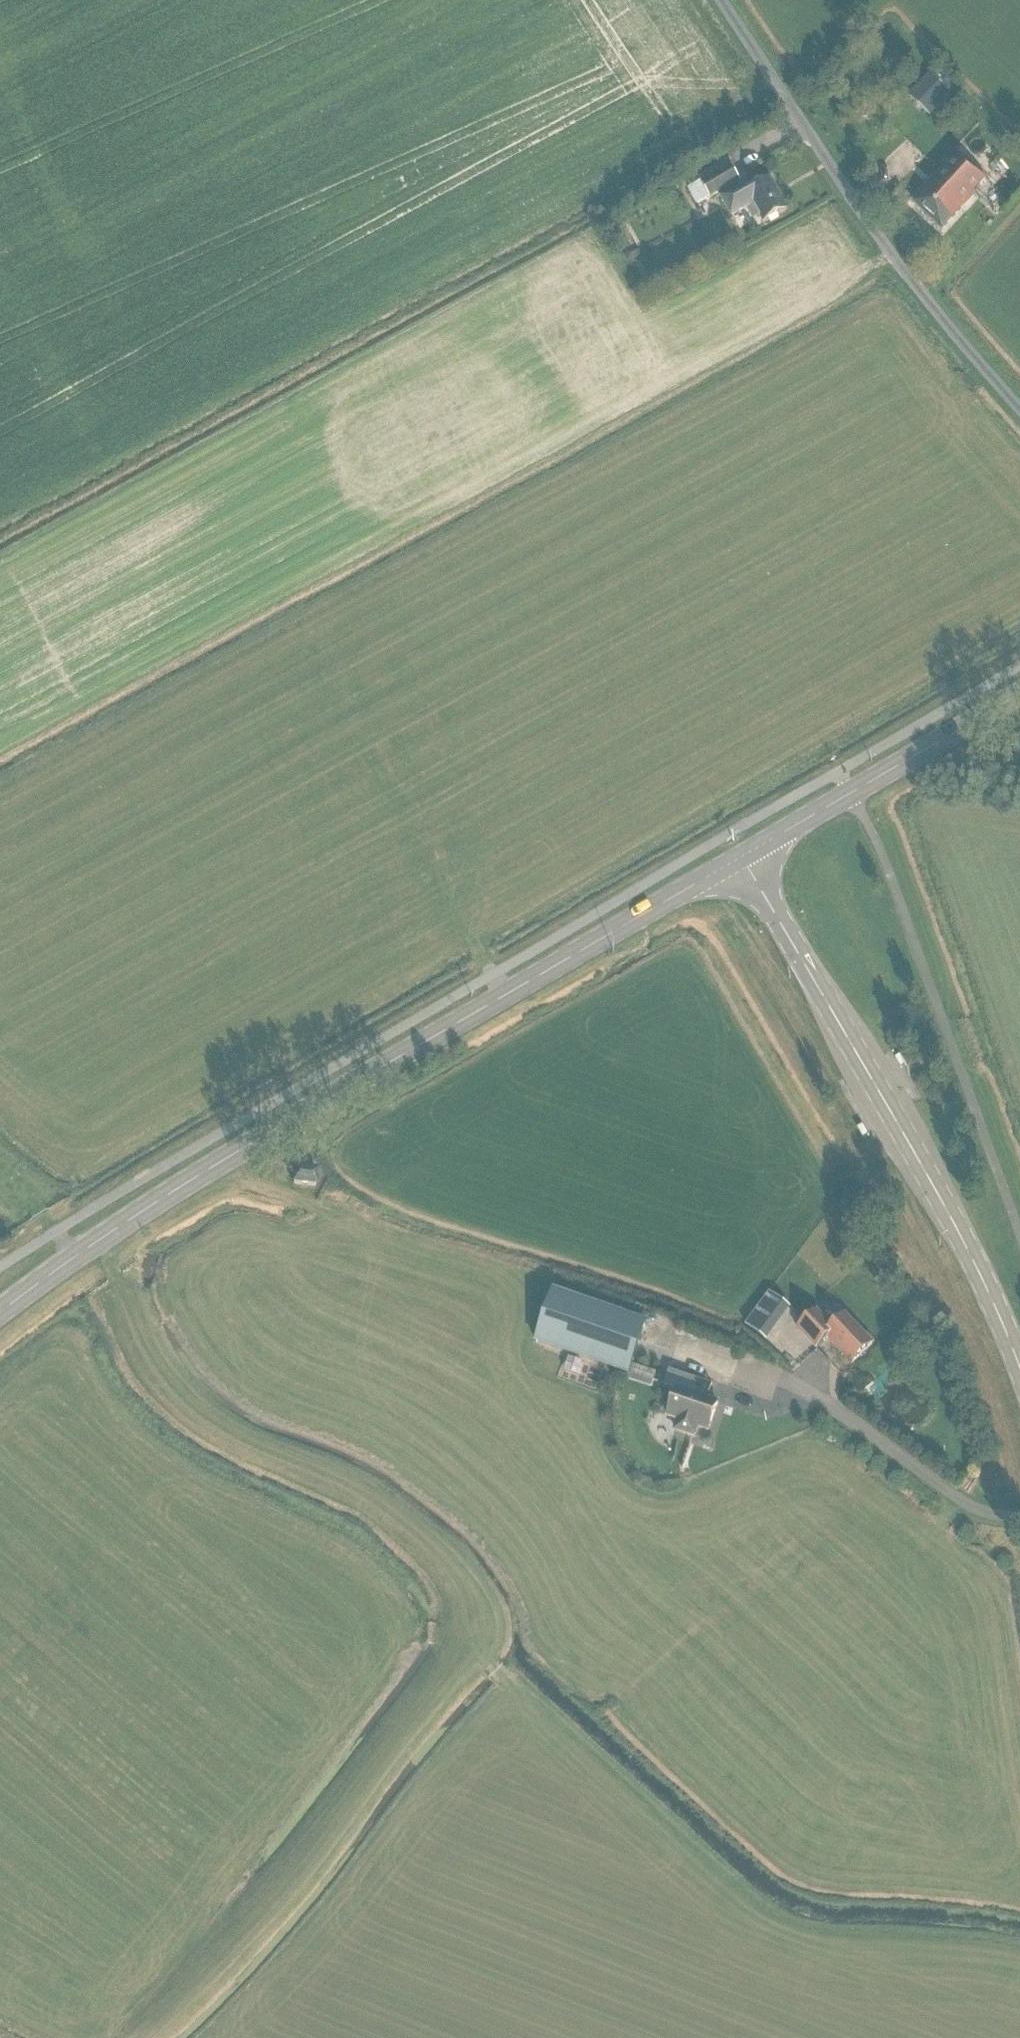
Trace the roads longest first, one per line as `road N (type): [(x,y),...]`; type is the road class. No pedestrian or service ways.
road 1 (track): [(0,1176),(68,1246),(116,1277),(169,1385),(205,1417),(385,1509),(422,1538),(464,1599),(461,1661),(256,1916)]
road 2 (secondary): [(0,1312),(158,1201),(743,858)]
road 3 (tertiary): [(1019,1365),(959,1231),(743,858)]
road 4 (unclassified): [(1019,411),(858,209),(723,0)]
road 5 (secondary): [(743,858),(1019,693)]

